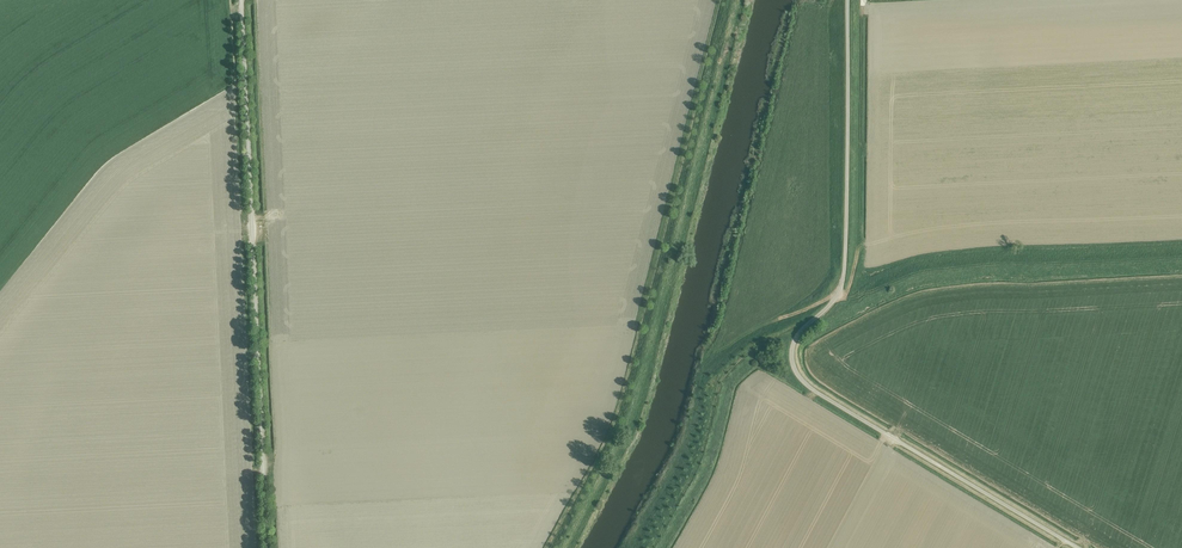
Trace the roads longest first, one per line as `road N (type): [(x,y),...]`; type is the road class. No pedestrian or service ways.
road 1 (unclassified): [(1077,547),(815,391),(793,366),(796,338),(837,297),(843,276),(848,0)]
road 2 (unclassified): [(265,547),(238,0)]

